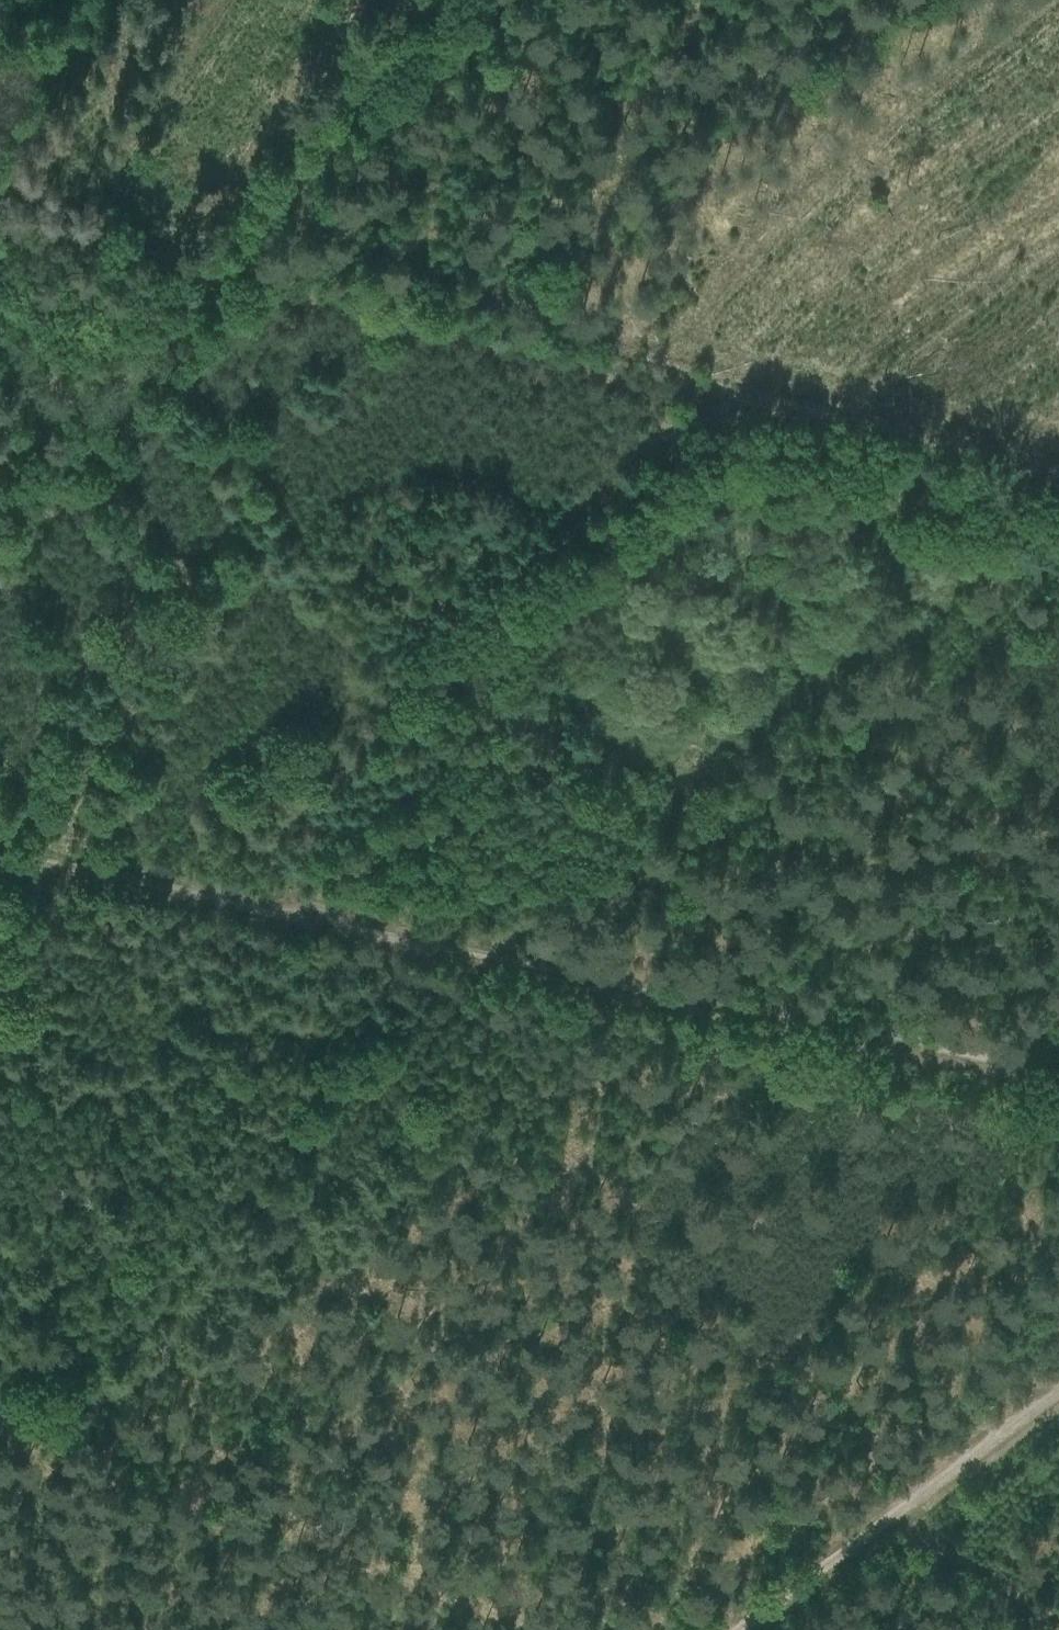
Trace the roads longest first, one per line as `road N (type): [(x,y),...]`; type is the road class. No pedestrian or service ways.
road 1 (track): [(0,838),(1058,1047)]
road 2 (track): [(0,537),(410,0)]
road 3 (track): [(1058,1398),(749,1629)]

